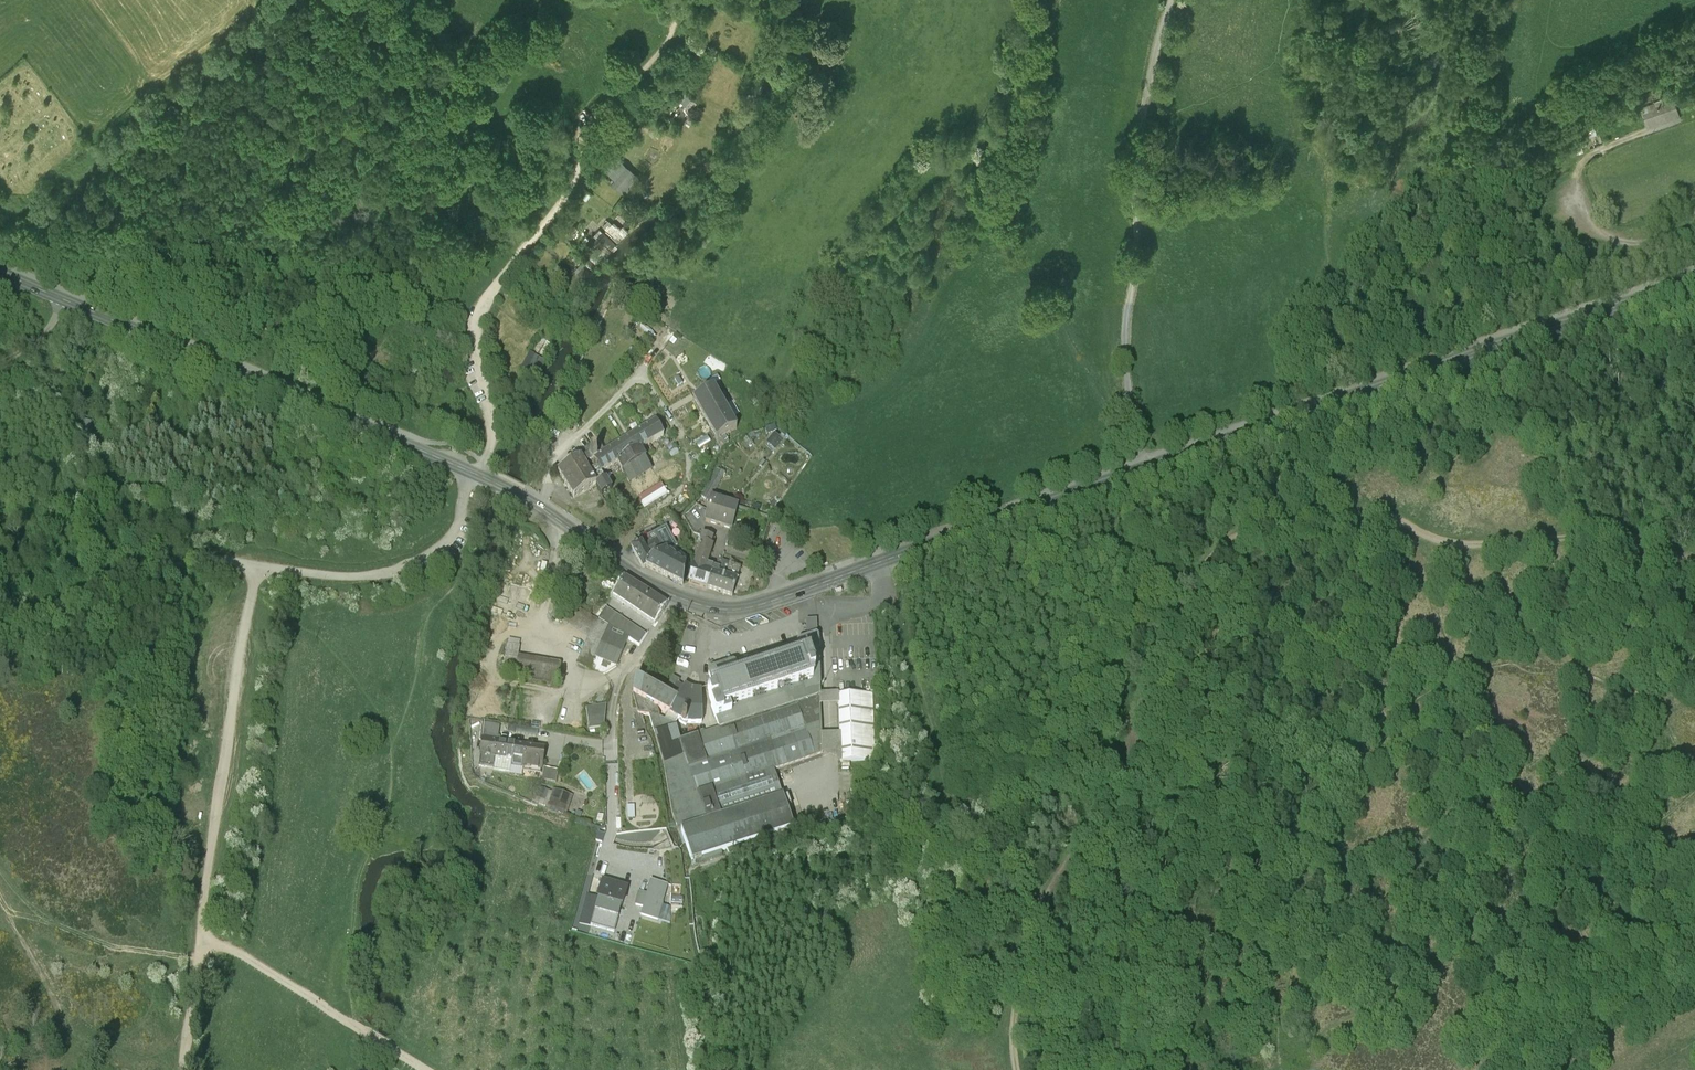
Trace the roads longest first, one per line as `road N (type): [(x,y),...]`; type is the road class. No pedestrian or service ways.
road 1 (secondary): [(0,276),(497,485),(640,576),(719,609),(822,584),(1142,471)]
road 2 (track): [(674,22),(619,92),(568,192),(482,312),(493,428),(454,539),(404,575),(350,580),(256,568),(200,943)]
road 3 (track): [(1694,559),(1664,560),(1599,542),(1449,547),(1382,515),(1347,517),(1244,550),(1184,612),(1081,806),(1043,900),(1012,1017),(1017,1069)]
road 4 (secondary): [(1142,471),(1694,278)]
road 5 (track): [(283,571),(307,619),(377,715),(395,767),(378,845),(353,890),(355,1025)]
road 6 (residential): [(1171,0),(1133,169),(1137,242),(1127,393),(1142,471)]
road 7 (track): [(0,886),(66,1021),(98,1041),(130,1032),(153,1003),(164,950),(199,954)]
road 8 (track): [(1542,898),(1392,1002),(1346,1020),(1285,1069)]
road 9 (track): [(0,871),(64,927),(110,944),(164,950)]
road 10 (track): [(200,943),(186,1069)]

